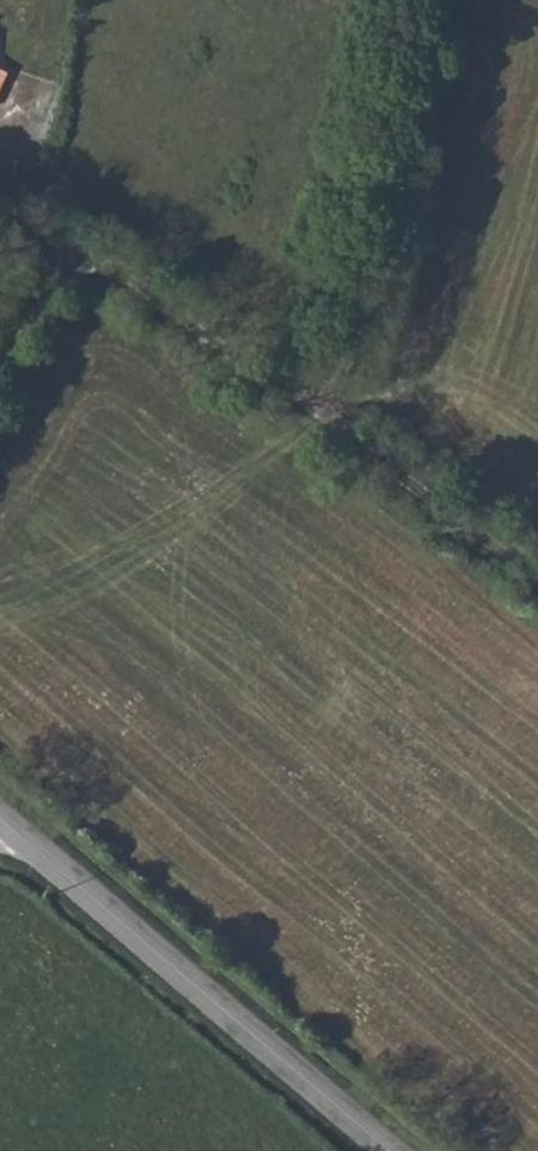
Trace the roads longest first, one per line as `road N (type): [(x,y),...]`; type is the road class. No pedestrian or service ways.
road 1 (tertiary): [(0,814),(392,1150)]
road 2 (track): [(425,0),(329,411)]
road 3 (track): [(0,347),(45,278),(71,262),(105,259),(329,411)]
road 4 (track): [(329,411),(537,575)]

